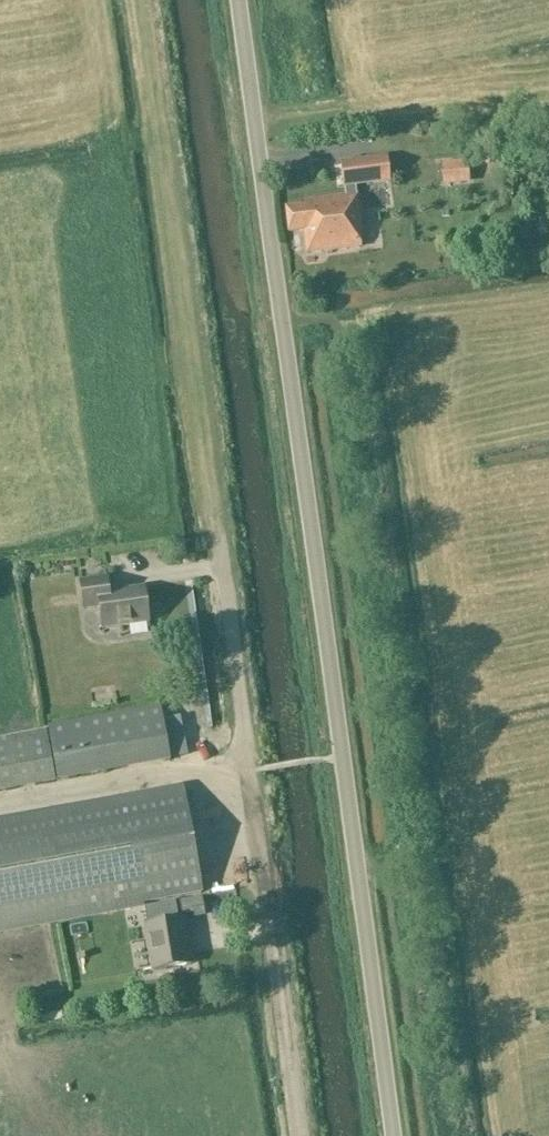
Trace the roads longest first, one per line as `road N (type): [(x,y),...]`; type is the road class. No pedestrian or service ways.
road 1 (unclassified): [(394,1135),(238,0)]
road 2 (track): [(143,0),(299,1135)]

